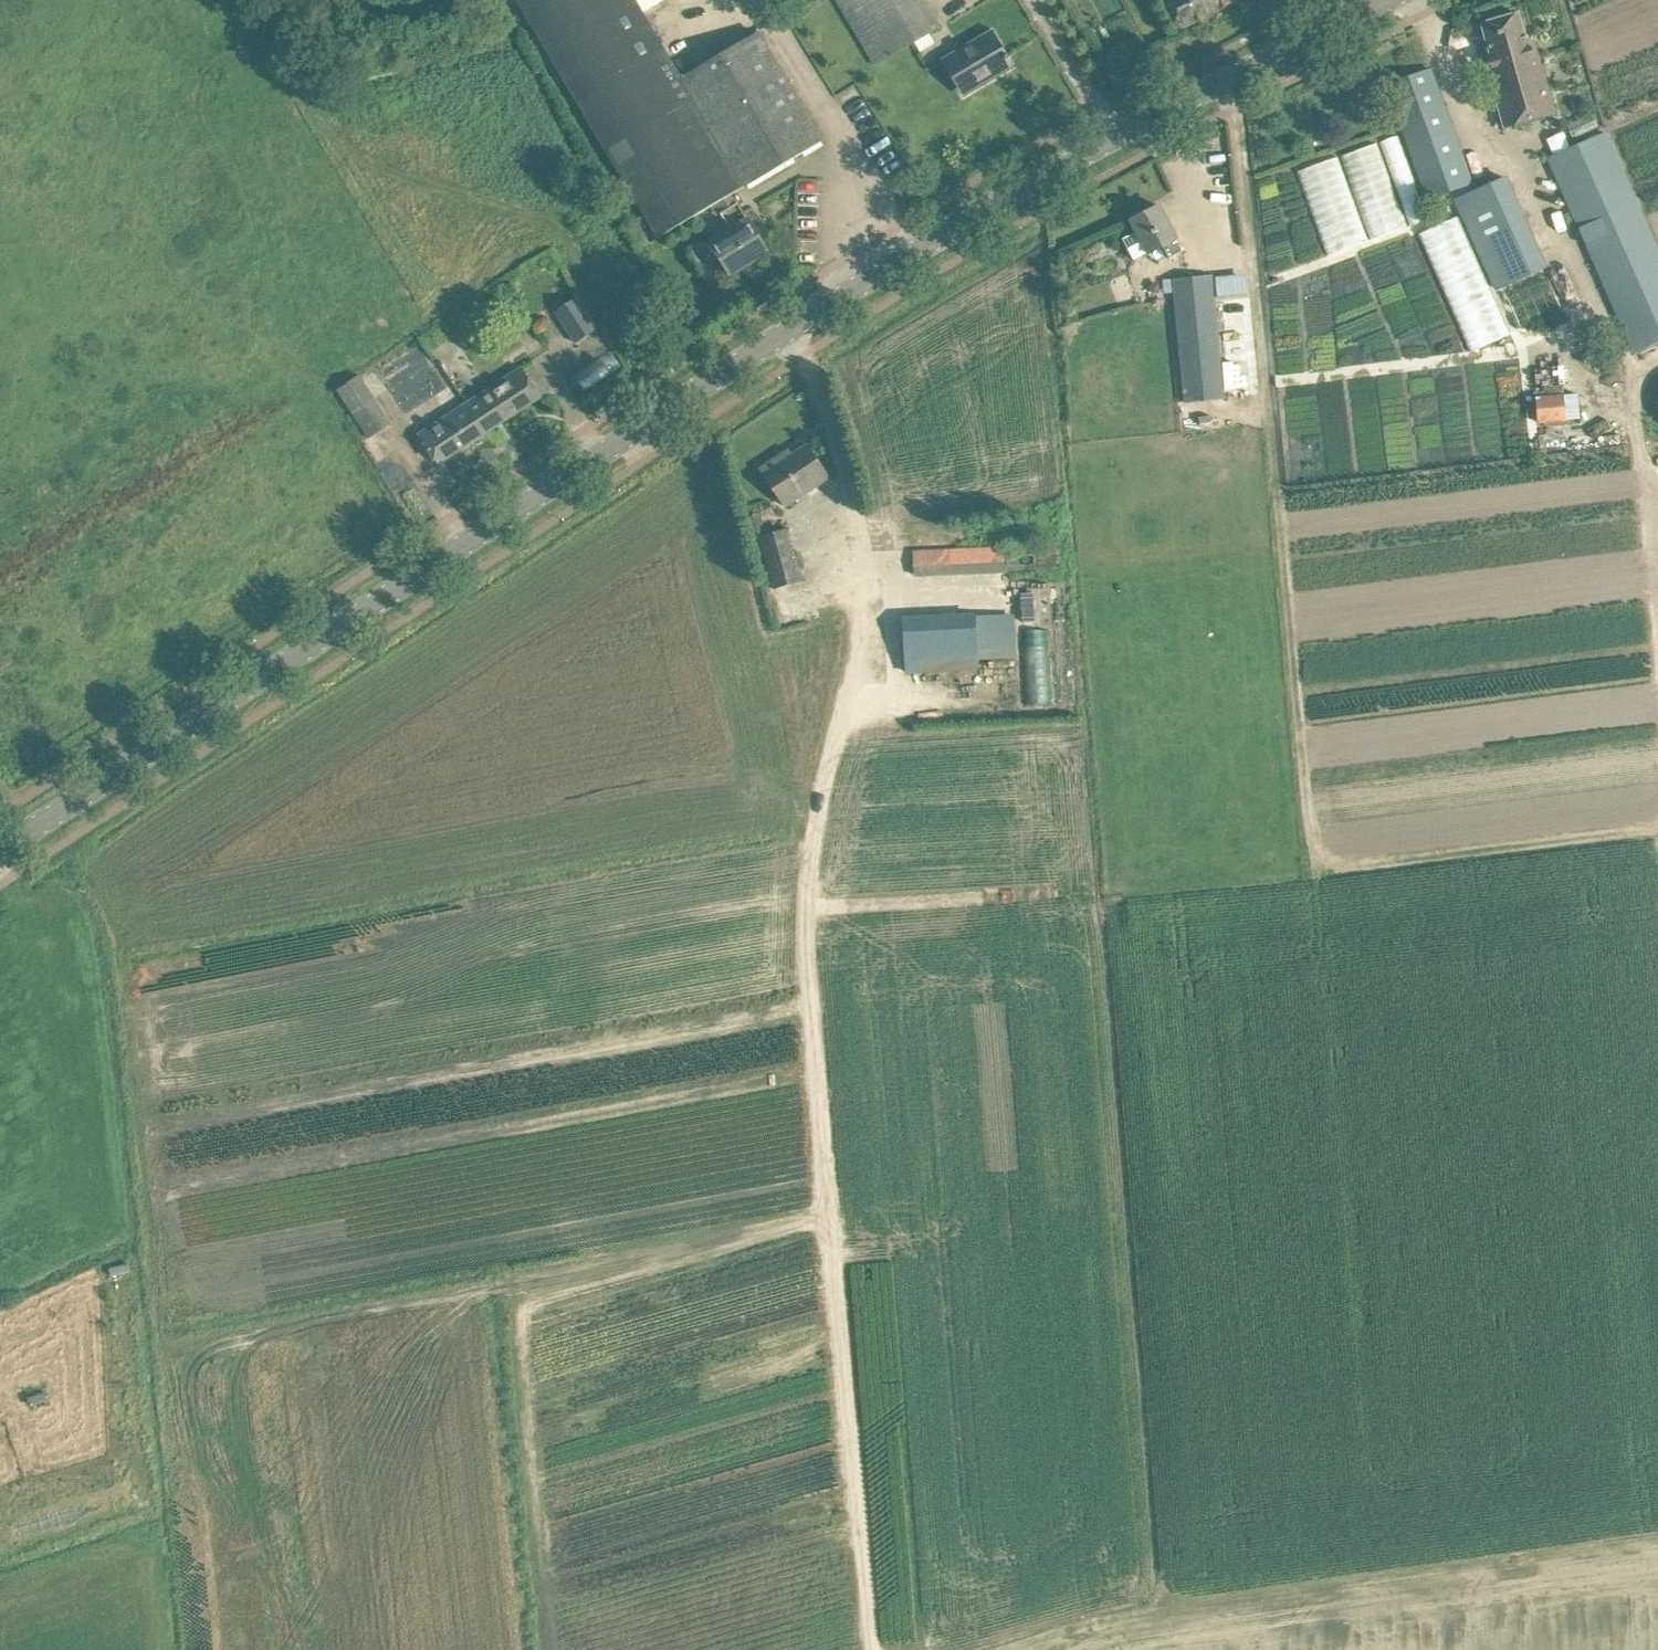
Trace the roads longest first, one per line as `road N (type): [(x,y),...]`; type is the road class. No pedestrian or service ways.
road 1 (tertiary): [(0,851),(817,310),(1153,116),(1384,0)]

